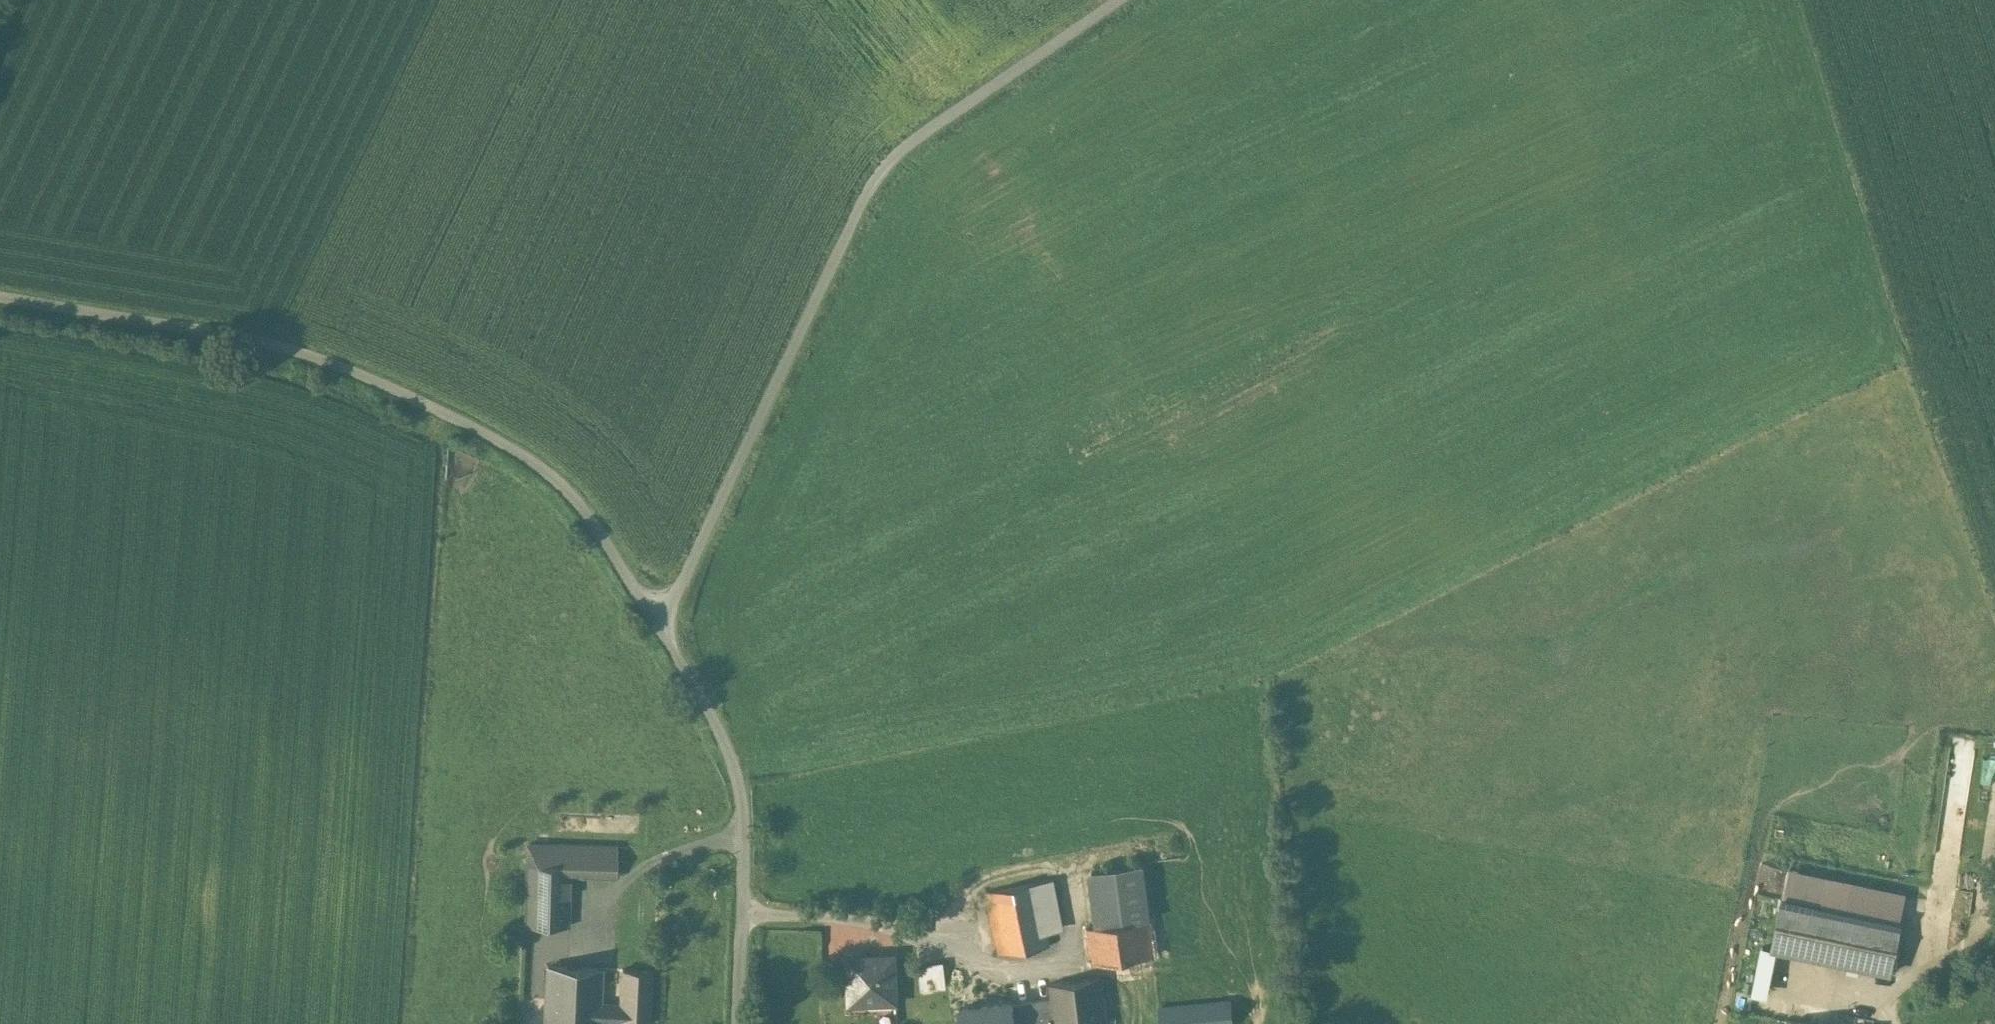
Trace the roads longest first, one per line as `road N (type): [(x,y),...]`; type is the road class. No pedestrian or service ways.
road 1 (unclassified): [(656,628),(889,159),(1115,0)]
road 2 (unclassified): [(656,628),(568,486),(419,404),(283,347),(0,297)]
road 3 (unclassified): [(738,1023),(749,786),(656,628)]

